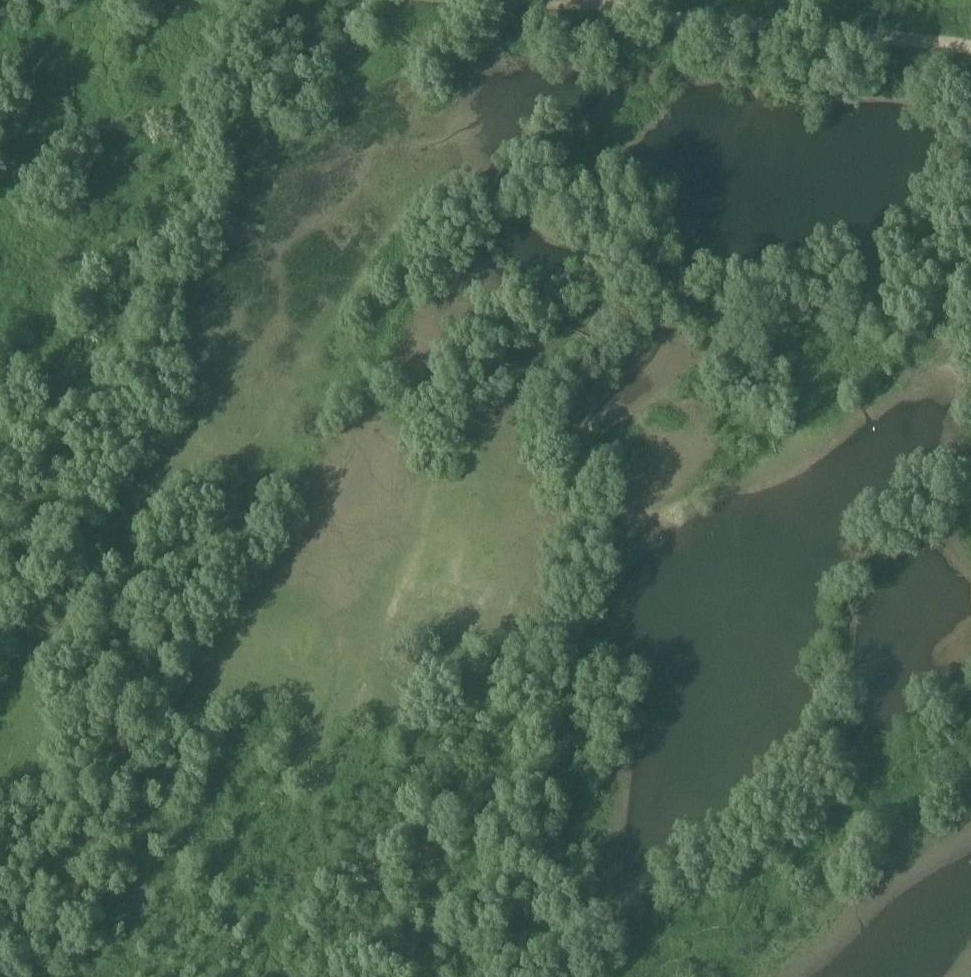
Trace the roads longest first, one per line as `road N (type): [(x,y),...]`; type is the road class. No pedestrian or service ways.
road 1 (track): [(584,11),(970,49)]

